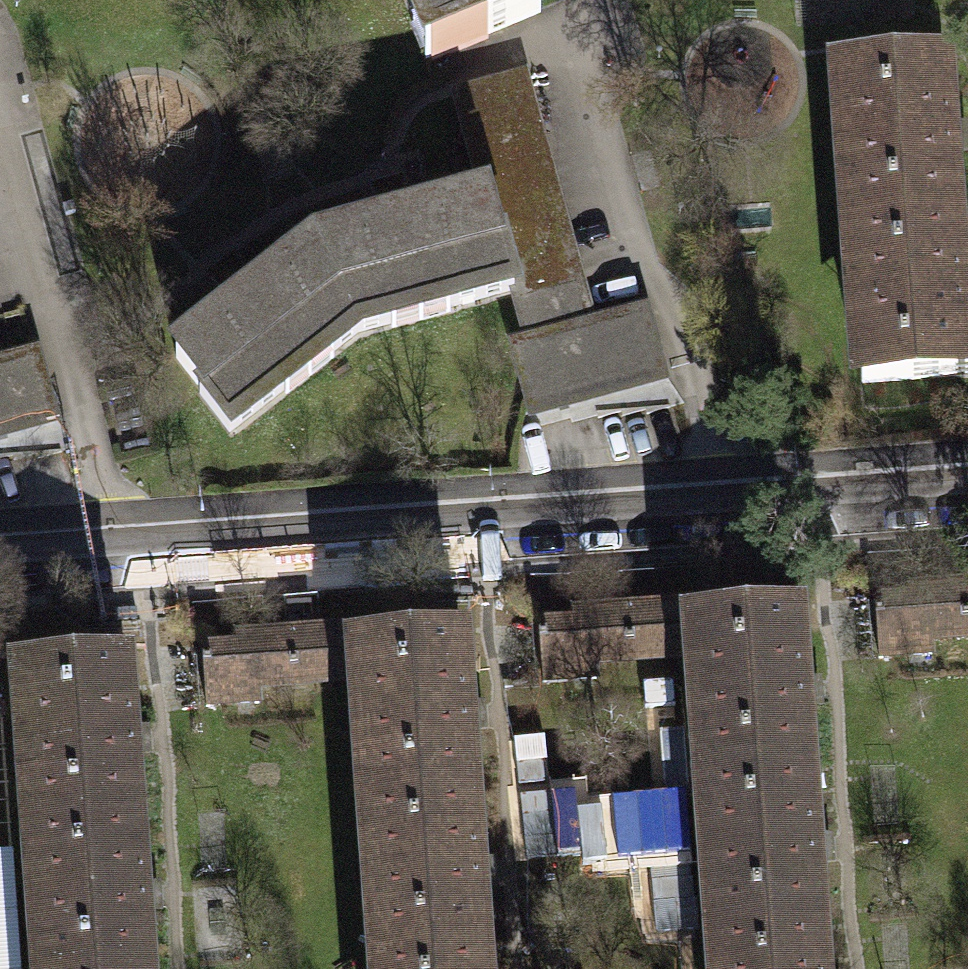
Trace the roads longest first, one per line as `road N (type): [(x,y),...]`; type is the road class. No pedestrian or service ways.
road 1 (residential): [(967,487),(0,560)]

